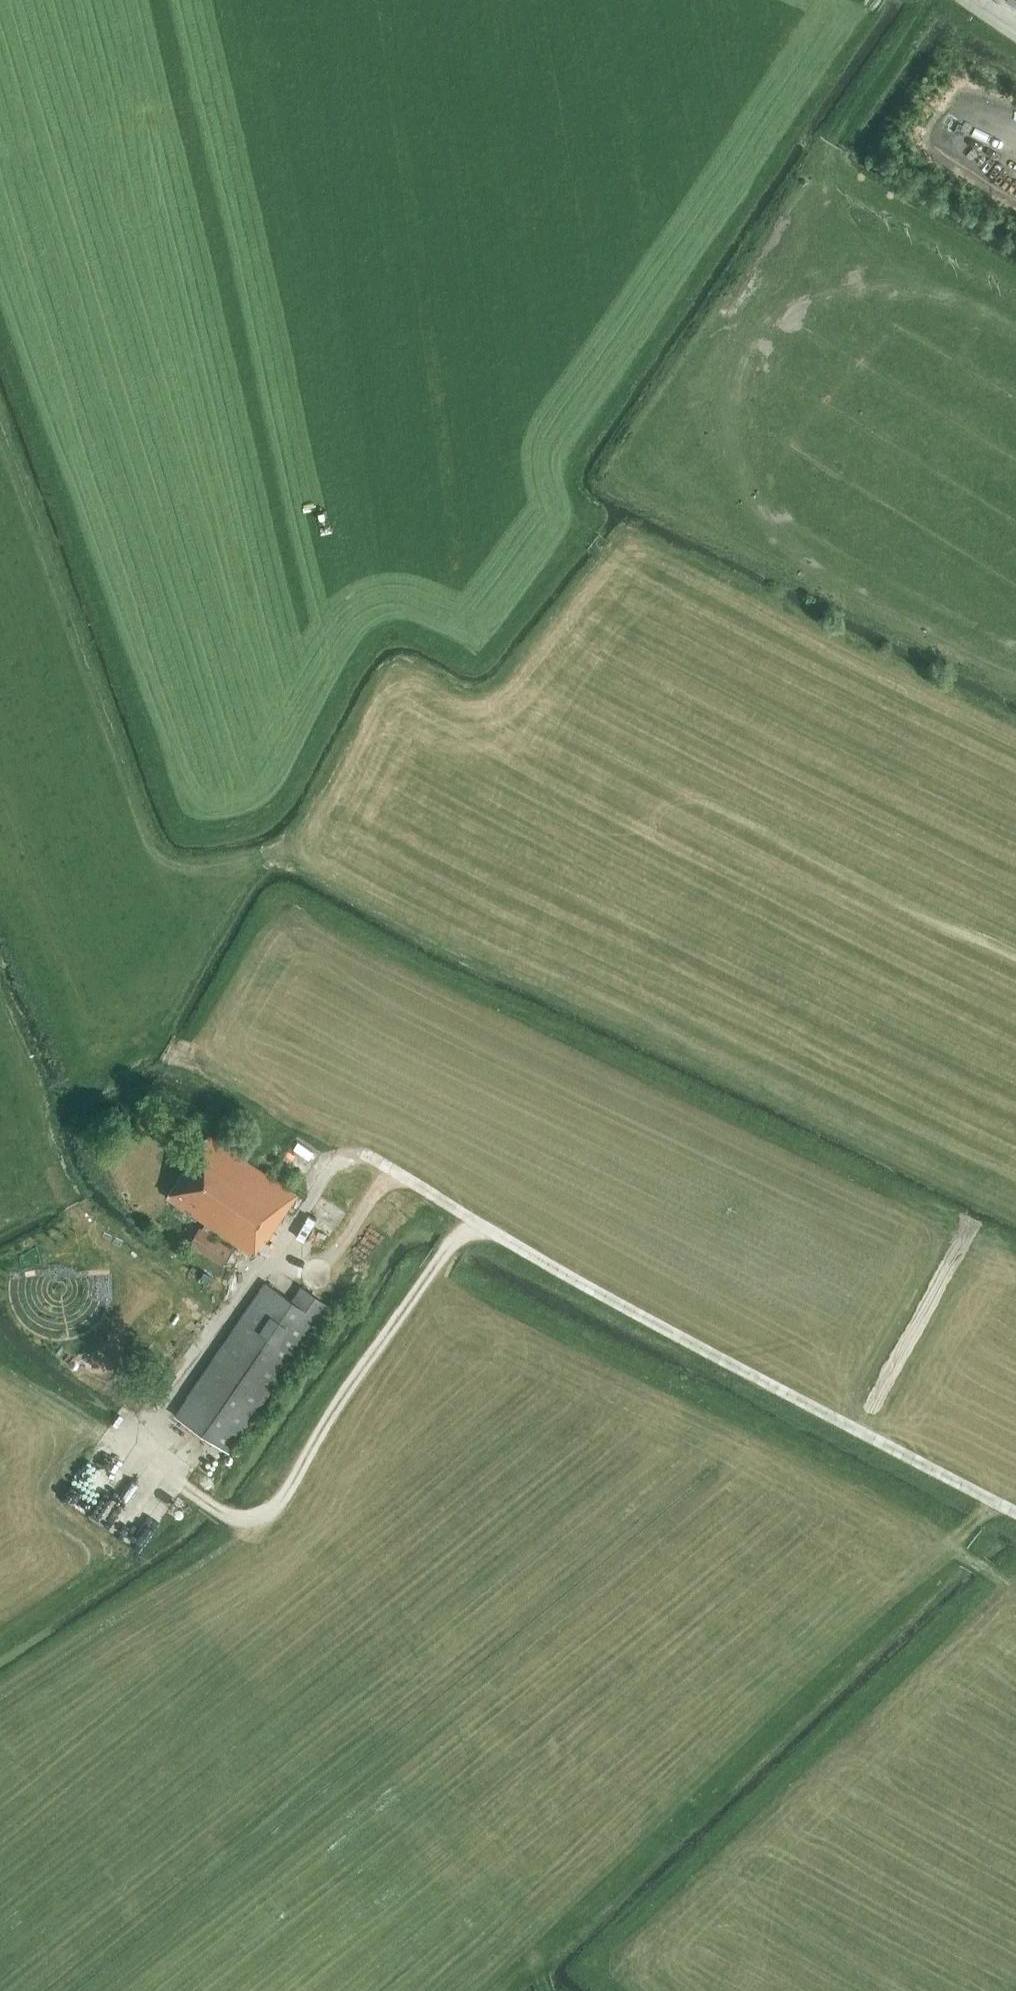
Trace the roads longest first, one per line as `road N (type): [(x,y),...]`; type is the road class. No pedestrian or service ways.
road 1 (track): [(178,1485),(225,1515),(271,1516),(446,1245),(490,1229)]
road 2 (track): [(925,0),(813,172)]

